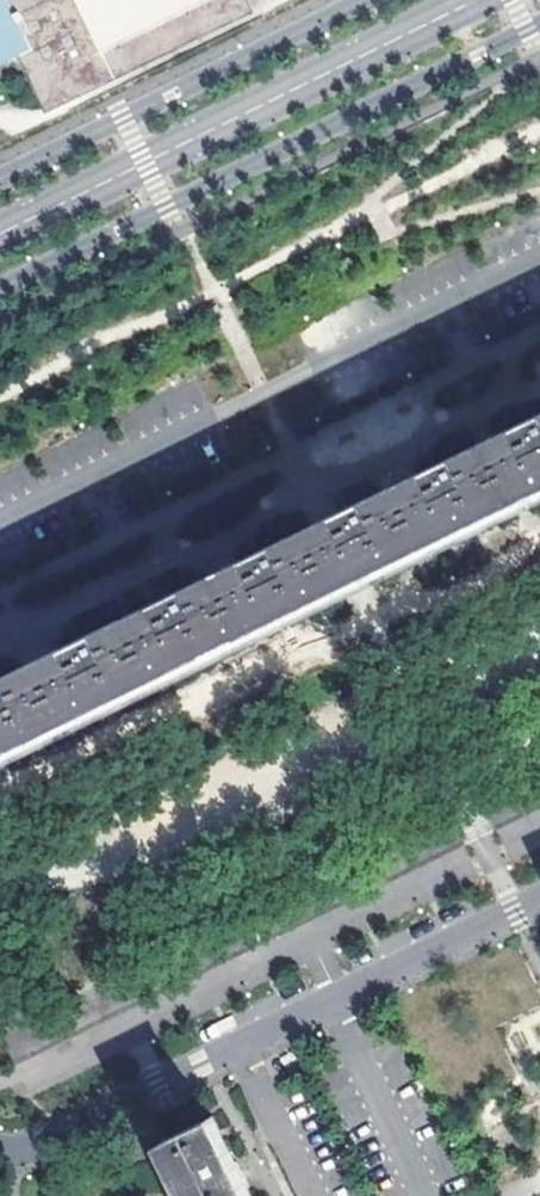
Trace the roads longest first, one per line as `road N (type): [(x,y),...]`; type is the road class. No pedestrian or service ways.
road 1 (tertiary): [(0,292),(539,25)]
road 2 (residential): [(0,524),(539,259)]
road 3 (tertiary): [(365,0),(0,179)]
road 4 (residential): [(0,1149),(82,1126),(240,1047)]
road 5 (residential): [(332,1002),(539,900)]
road 6 (residential): [(332,1002),(427,1195)]
road 7 (residential): [(312,1195),(240,1047)]

